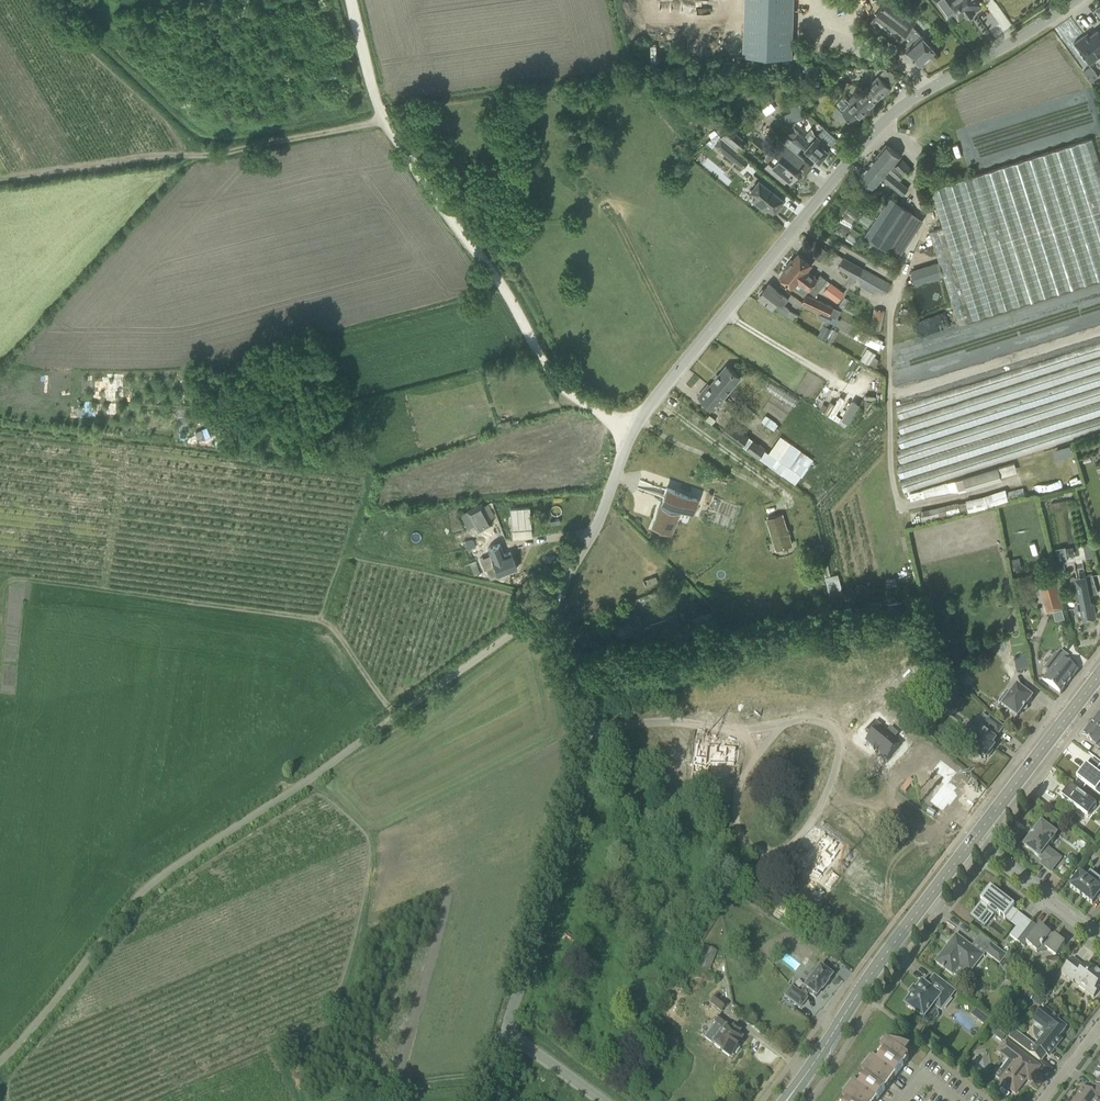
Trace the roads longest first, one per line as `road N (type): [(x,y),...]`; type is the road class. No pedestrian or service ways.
road 1 (unclassified): [(583,733),(555,606),(658,392),(880,125),(1077,0)]
road 2 (track): [(0,1062),(141,894),(555,606)]
road 3 (track): [(634,429),(560,387),(502,287),(383,123),(349,0)]
road 4 (track): [(383,123),(210,158),(0,181)]
road 5 (residential): [(781,724),(817,720),(839,747),(817,812),(779,852),(750,849),(736,824),(738,787),(755,756)]
road 6 (tertiary): [(786,1100),(967,839)]
road 7 (unclassified): [(504,1028),(576,803),(583,733)]
road 8 (tertiary): [(967,839),(1099,672)]
road 9 (residential): [(1099,938),(967,839)]
road 10 (residential): [(583,733),(684,722),(742,730)]
road 11 (track): [(334,1100),(443,1077),(488,1077)]
road 12 (unclassified): [(504,1028),(602,1100)]

